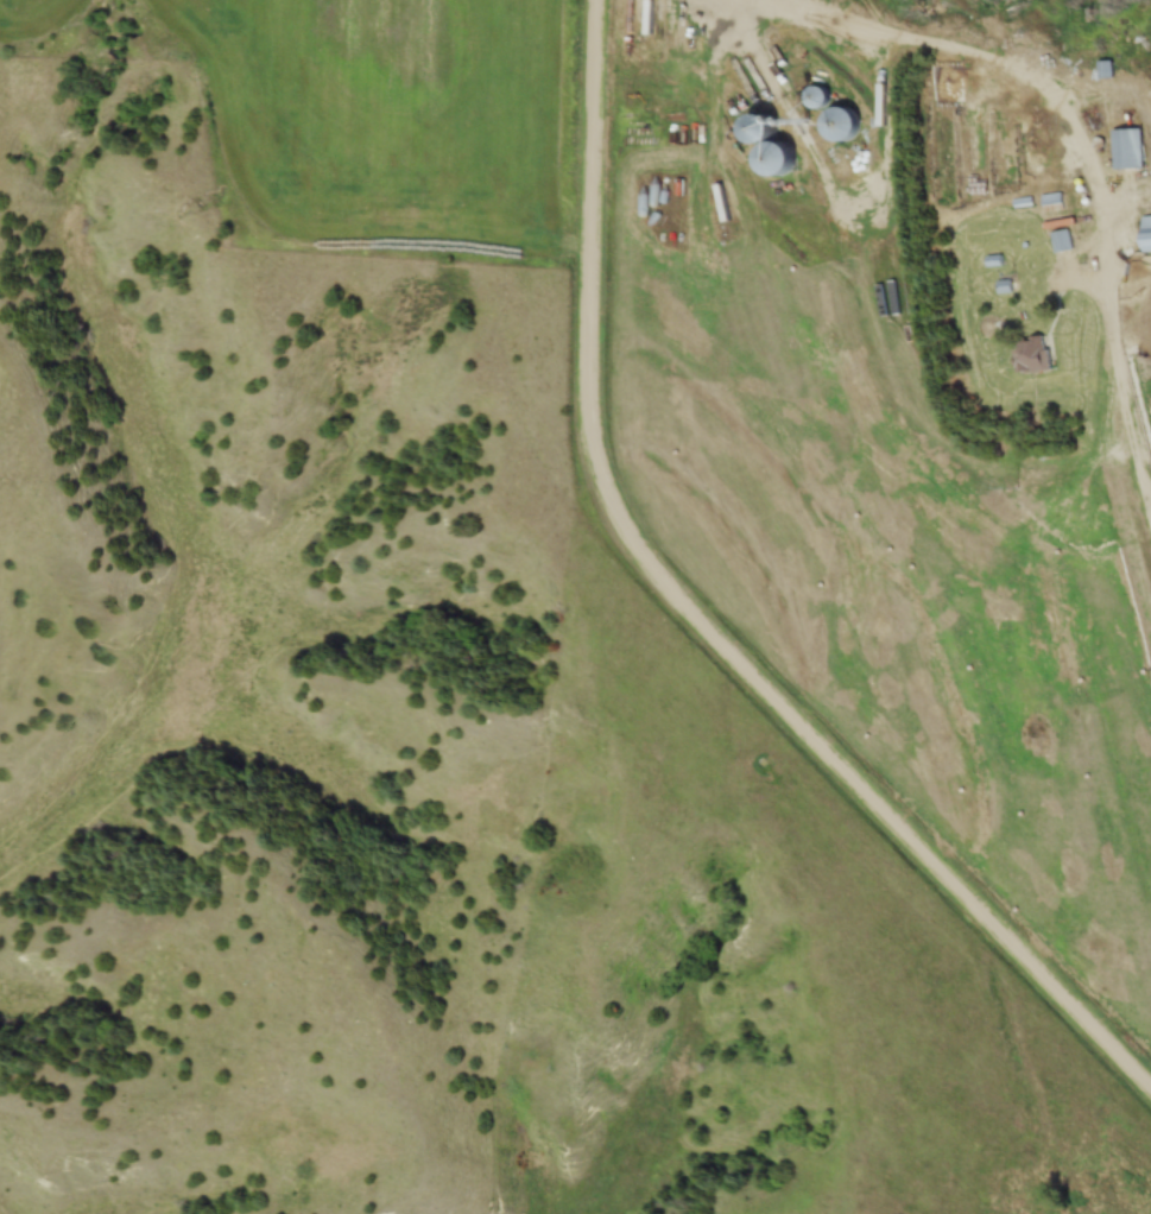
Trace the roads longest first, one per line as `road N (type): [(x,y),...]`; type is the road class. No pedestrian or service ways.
road 1 (residential): [(1150,1082),(659,571),(616,513),(592,417),(596,0)]

